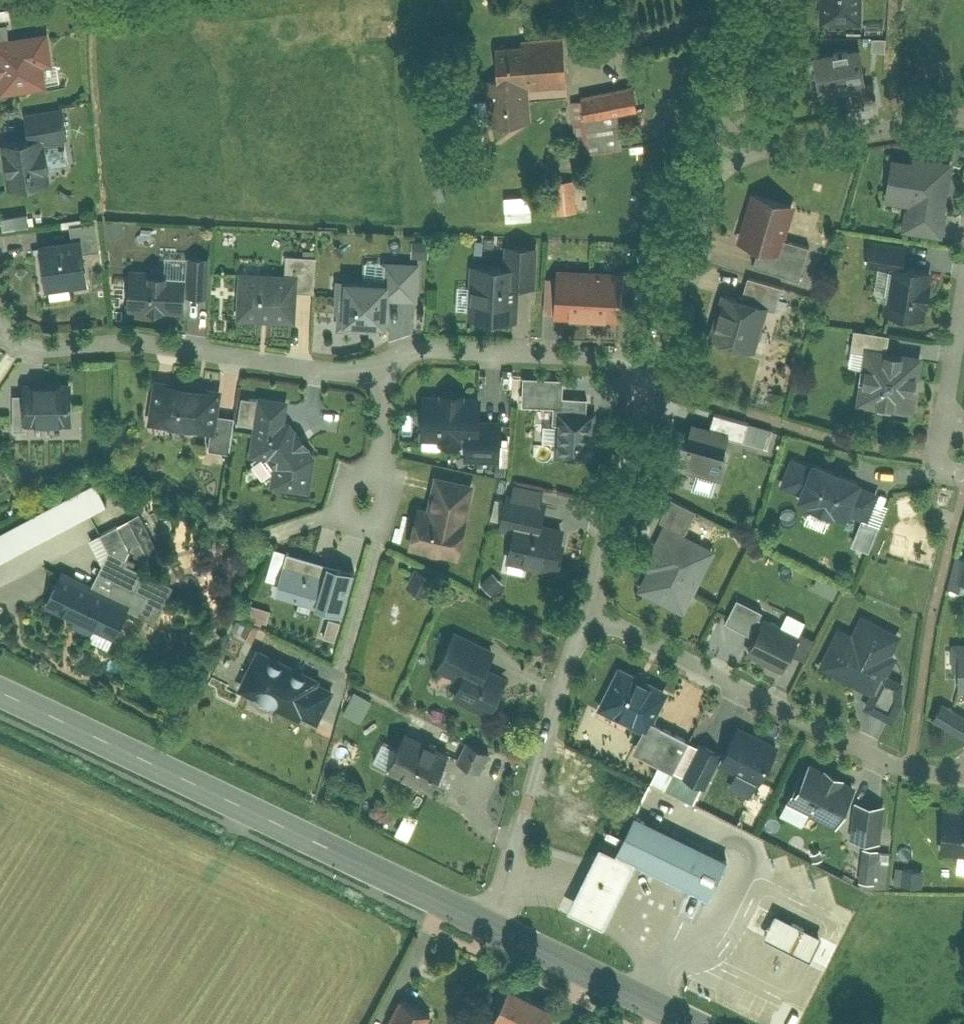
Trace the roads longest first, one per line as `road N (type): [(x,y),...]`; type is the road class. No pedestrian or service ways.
road 1 (primary): [(489,921),(0,691)]
road 2 (residential): [(587,614),(908,769),(963,771)]
road 3 (residential): [(385,364),(297,366),(135,340),(31,349),(6,339),(0,327)]
road 4 (residential): [(587,614),(489,921)]
road 5 (residential): [(646,358),(418,348),(385,364)]
road 6 (residential): [(646,358),(587,614)]
road 7 (residential): [(963,120),(723,150)]
road 8 (primary): [(697,1023),(489,921)]
road 9 (residential): [(723,150),(646,358)]
road 10 (residential): [(963,291),(944,408),(959,451)]
road 11 (residential): [(769,0),(723,150)]
road 12 (residential): [(385,364),(378,457),(365,498)]

